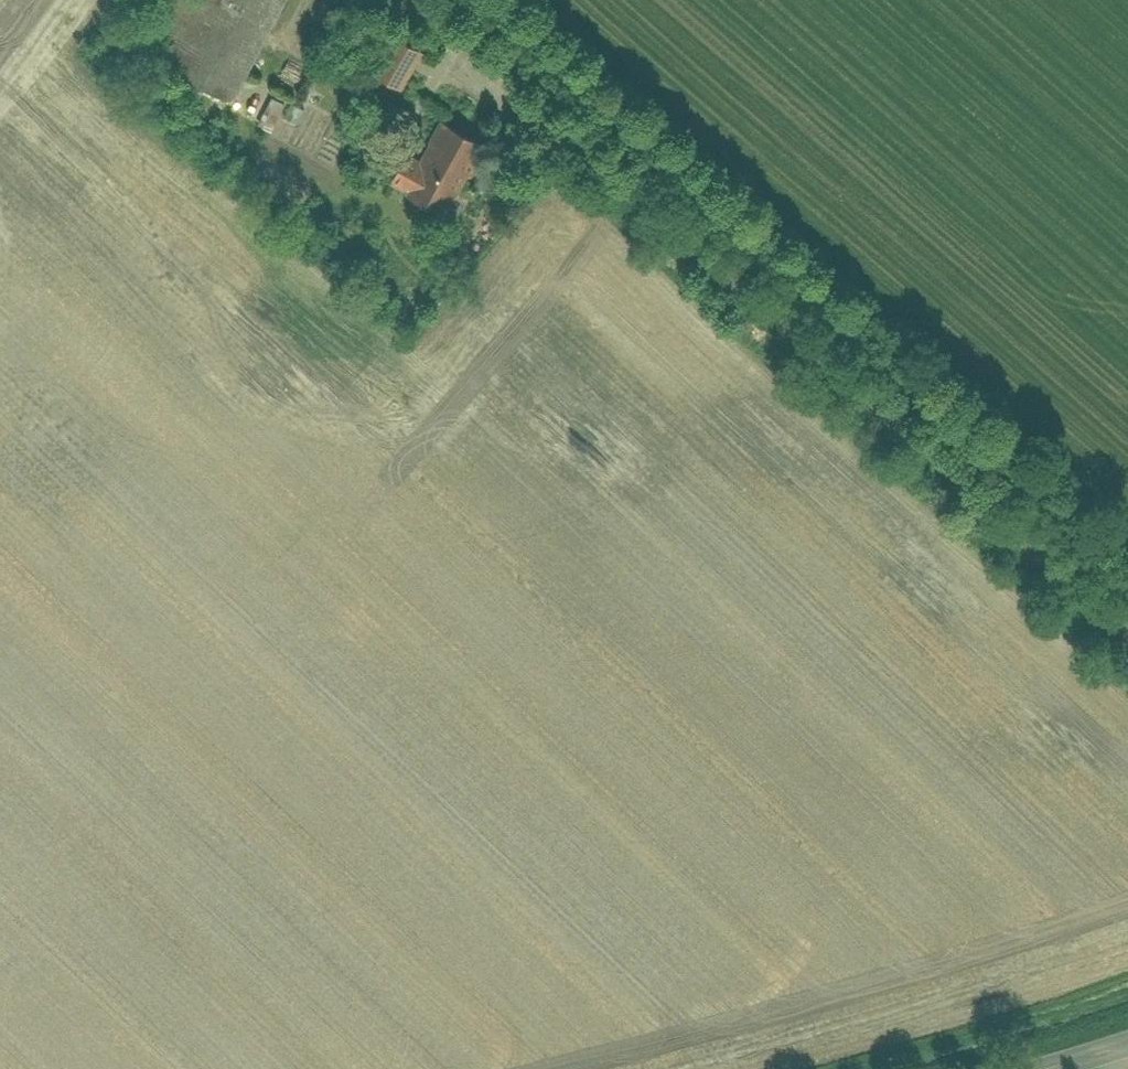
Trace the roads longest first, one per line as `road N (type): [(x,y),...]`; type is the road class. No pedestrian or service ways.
road 1 (unclassified): [(1127,632),(427,0)]
road 2 (tertiary): [(1005,1068),(1127,1033)]

